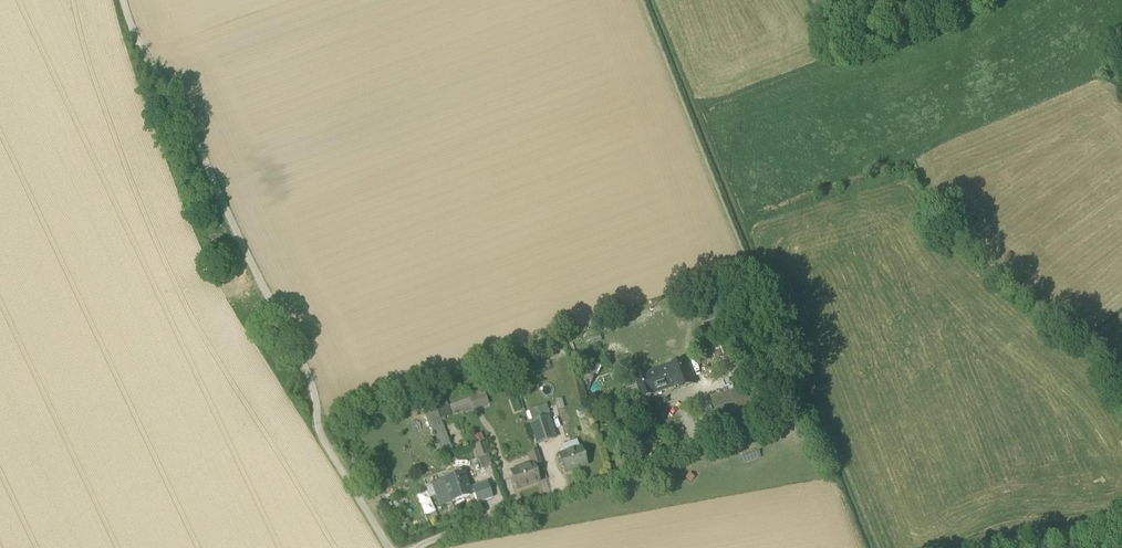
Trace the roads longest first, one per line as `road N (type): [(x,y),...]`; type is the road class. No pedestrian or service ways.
road 1 (unclassified): [(124,0),(139,44),(176,99),(303,362),(322,426),(390,547)]
road 2 (unclassified): [(415,547),(619,474)]
road 3 (track): [(945,0),(825,53)]

